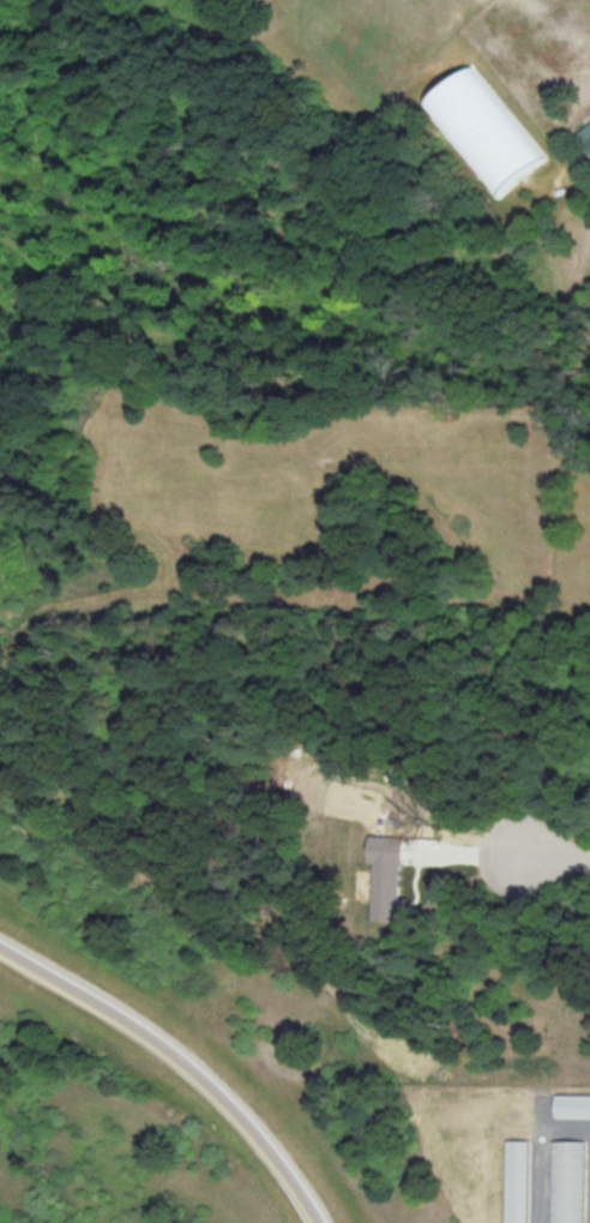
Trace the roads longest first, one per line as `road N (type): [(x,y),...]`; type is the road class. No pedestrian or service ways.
road 1 (motorway): [(317,1222),(259,1132),(205,1073),(137,1017),(0,934)]

